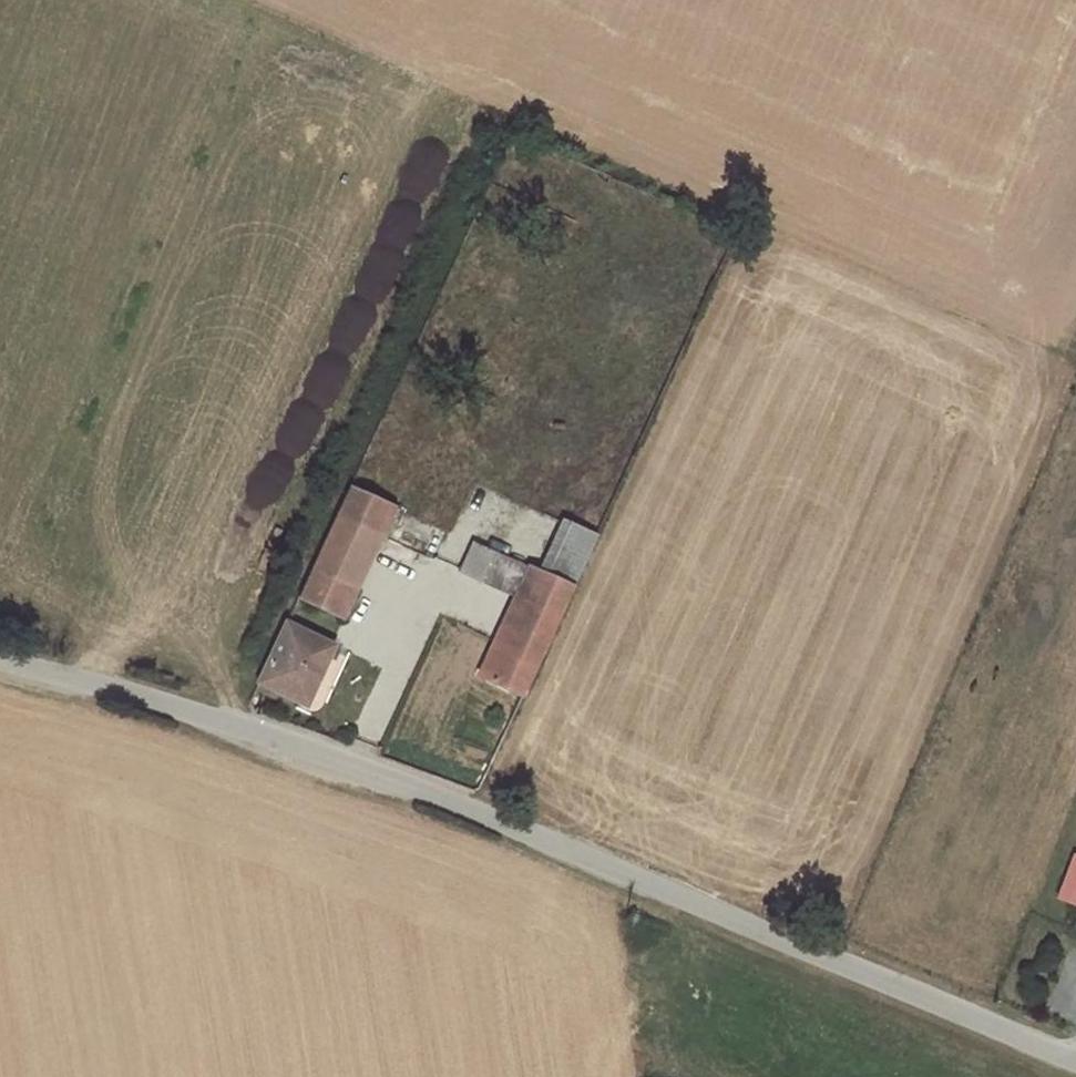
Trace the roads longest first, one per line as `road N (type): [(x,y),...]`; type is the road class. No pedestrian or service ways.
road 1 (unclassified): [(1075,1063),(472,813),(132,696),(0,662)]

